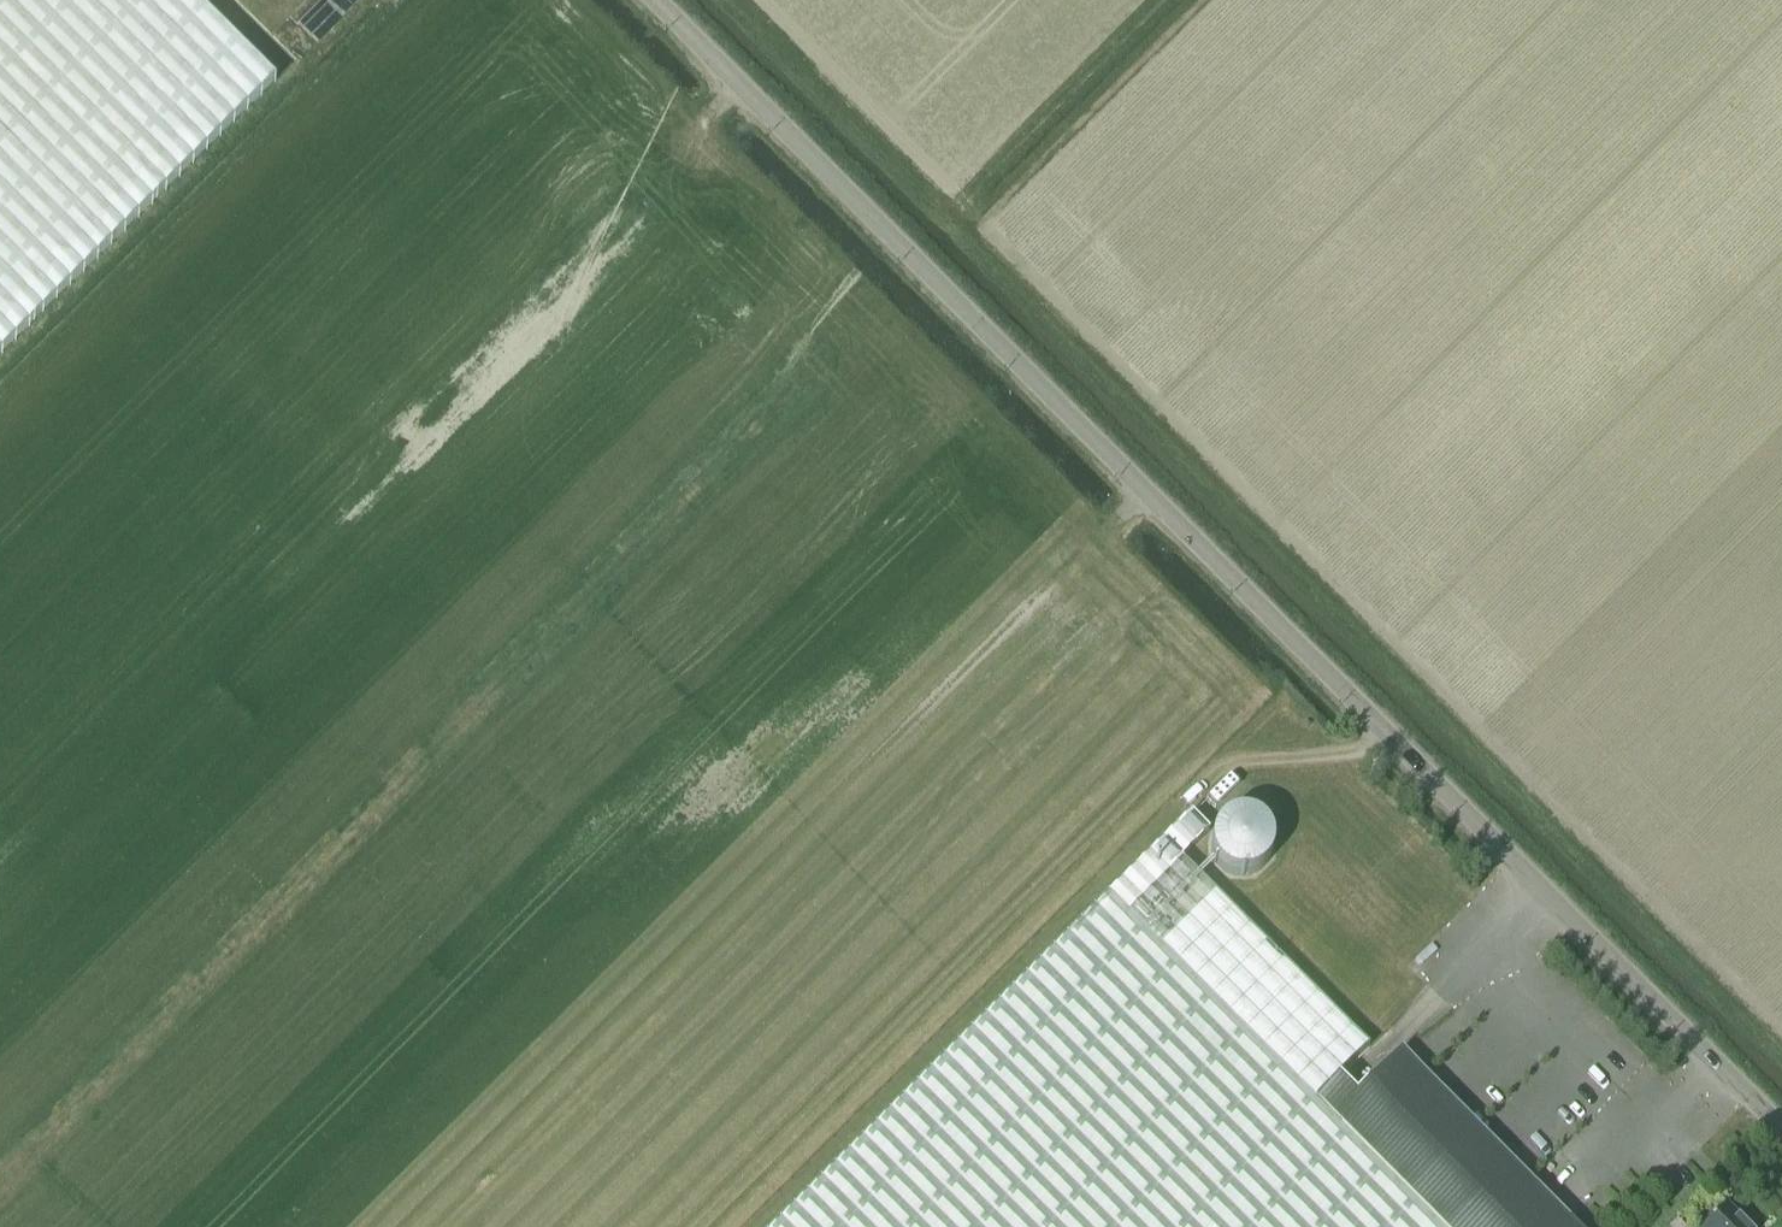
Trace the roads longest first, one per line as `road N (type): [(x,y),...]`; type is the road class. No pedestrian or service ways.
road 1 (tertiary): [(1781,1133),(654,0)]

